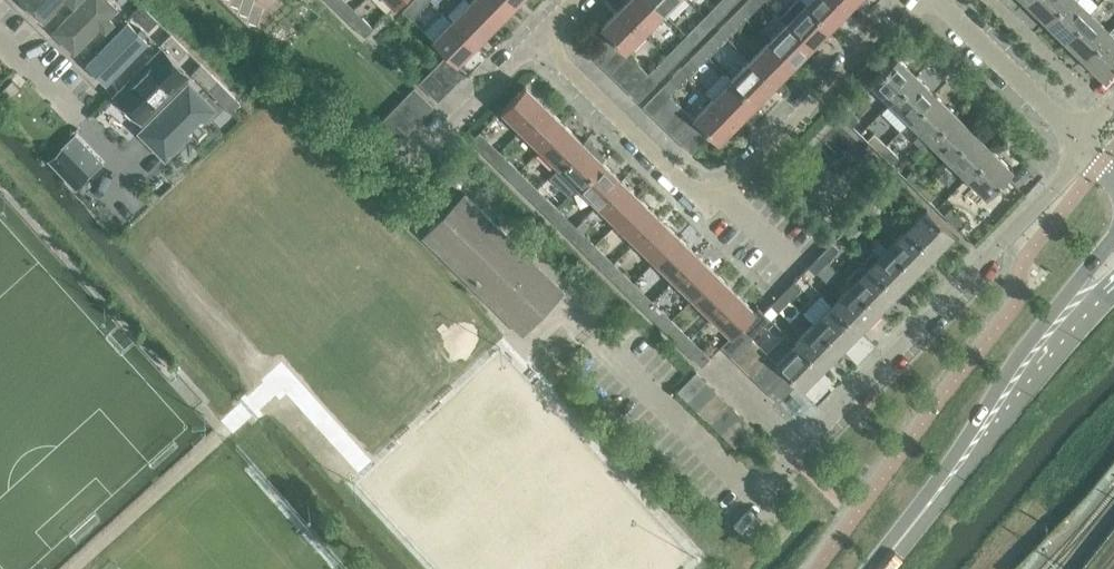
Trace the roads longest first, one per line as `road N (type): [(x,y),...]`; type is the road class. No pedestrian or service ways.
road 1 (residential): [(541,44),(710,202),(912,0)]
road 2 (residential): [(1081,138),(1070,172),(1050,197),(754,492)]
road 3 (secondary): [(877,568),(1007,390)]
road 4 (residential): [(1081,138),(938,0)]
road 5 (residential): [(134,172),(0,39)]
road 6 (secondary): [(1113,237),(1031,341),(1007,390)]
road 7 (residential): [(541,44),(423,154)]
road 8 (secondary): [(1007,390),(1113,292)]

